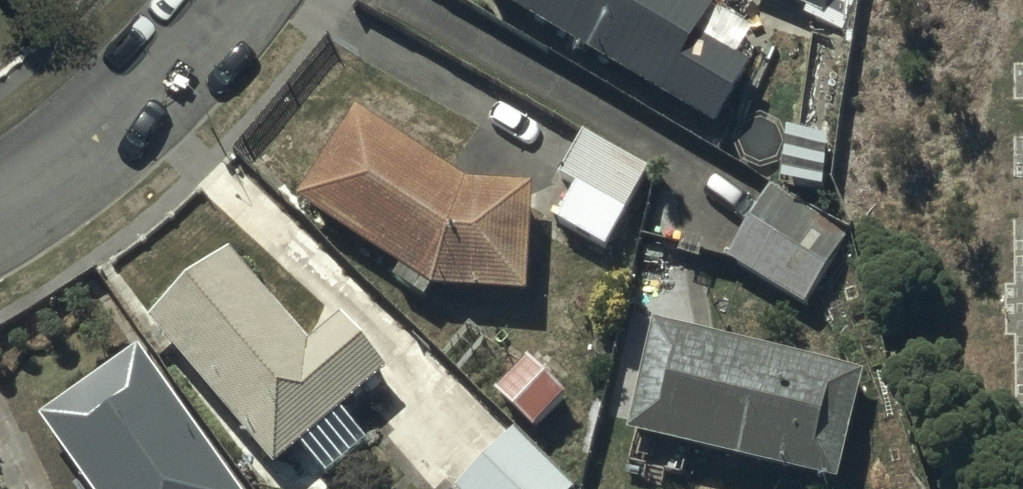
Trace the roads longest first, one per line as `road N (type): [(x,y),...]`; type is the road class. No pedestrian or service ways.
road 1 (residential): [(0,215),(43,197),(245,0)]

